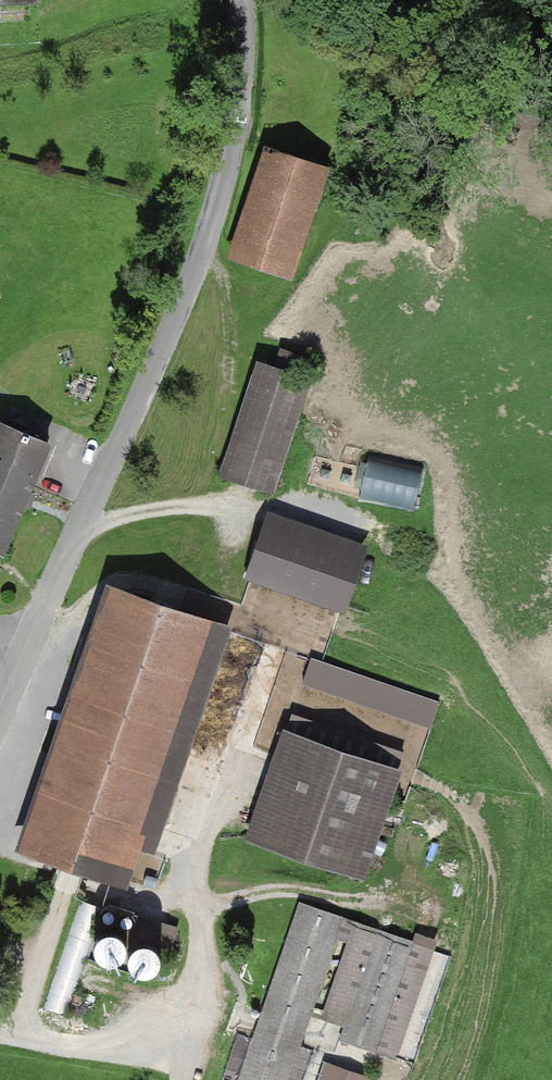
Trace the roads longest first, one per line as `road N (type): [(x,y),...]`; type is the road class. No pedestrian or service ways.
road 1 (tertiary): [(241,0),(235,136),(202,250),(27,640)]

